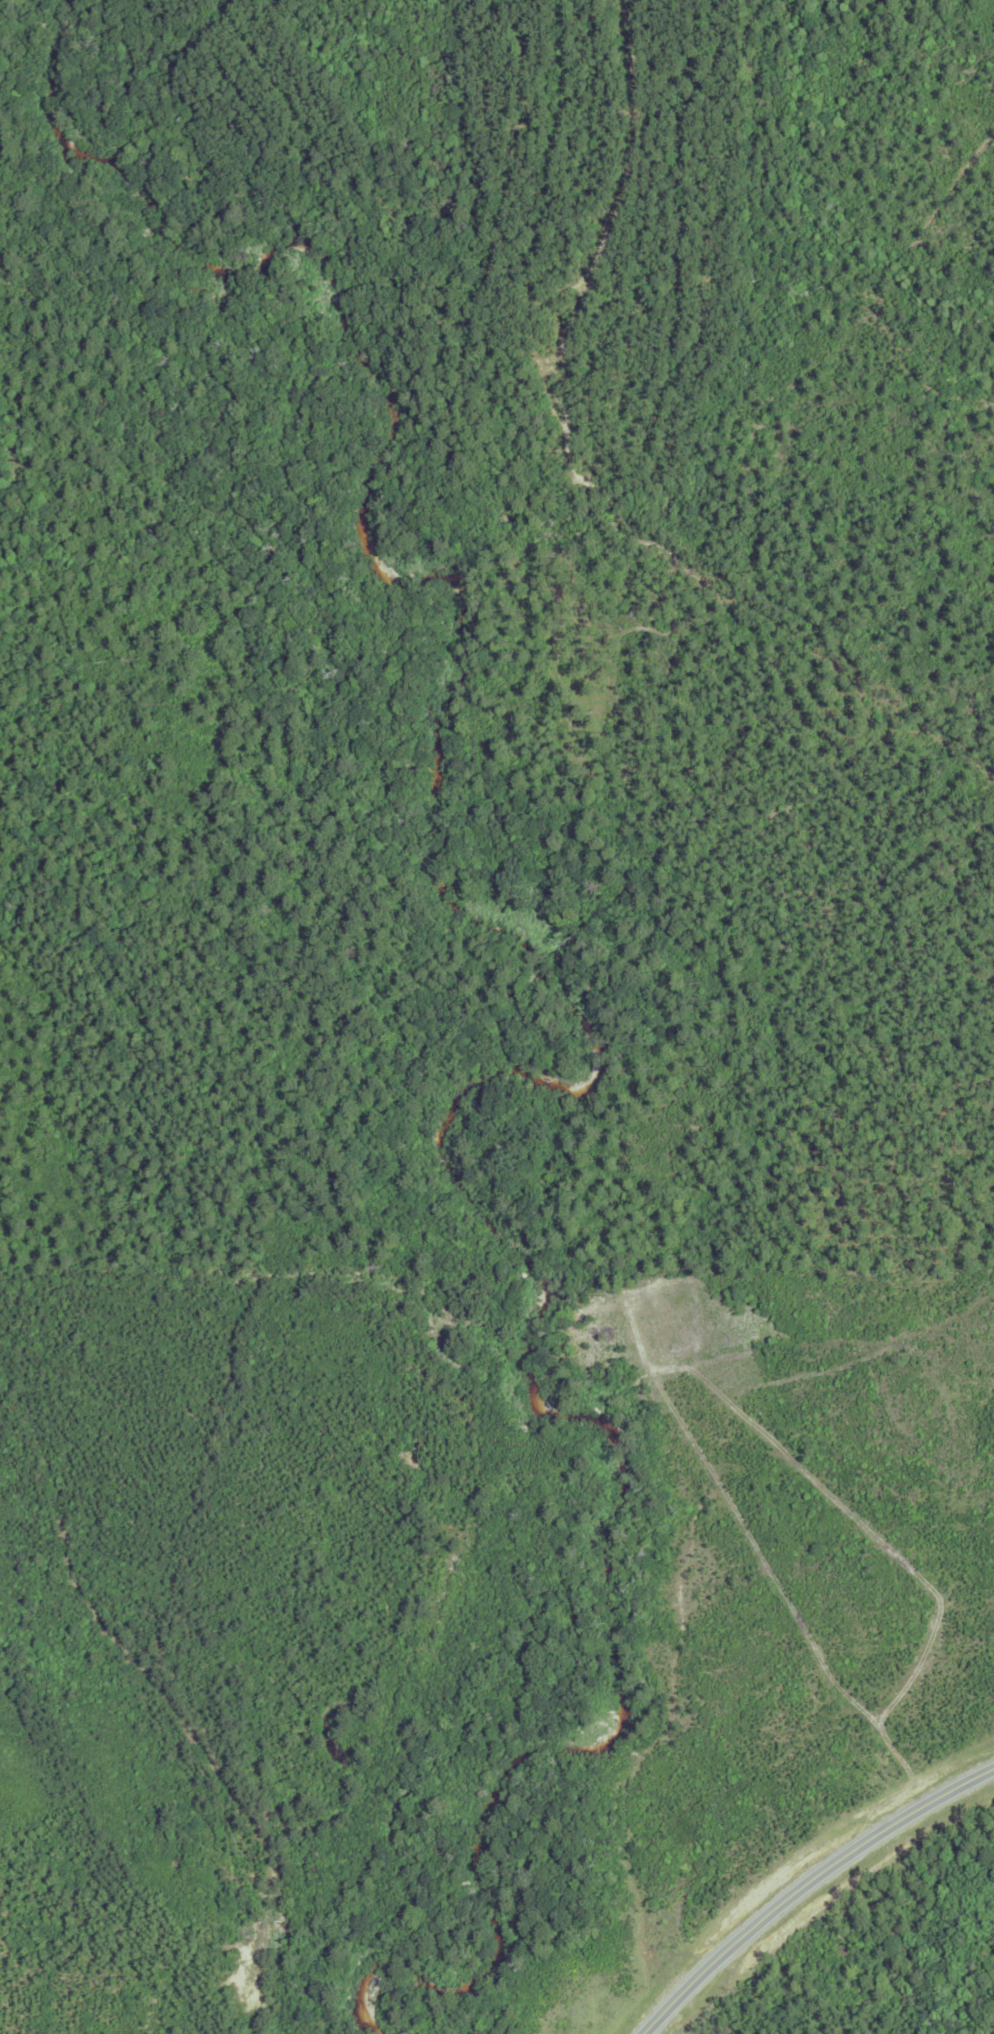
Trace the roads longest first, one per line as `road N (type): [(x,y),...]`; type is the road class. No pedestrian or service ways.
road 1 (residential): [(645,2033),(744,1936),(826,1872),(993,1772)]

